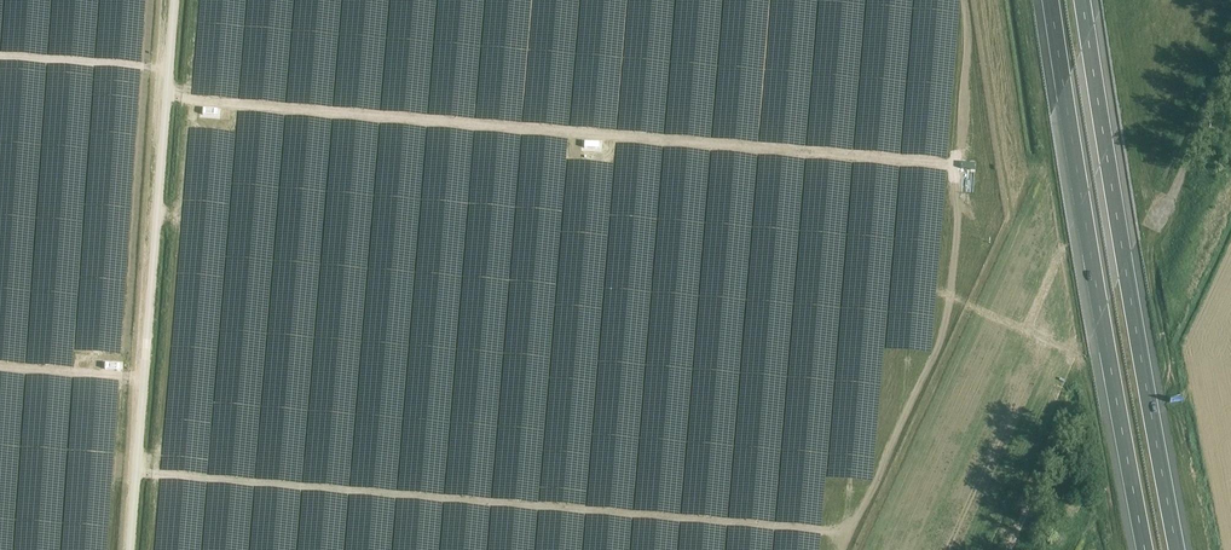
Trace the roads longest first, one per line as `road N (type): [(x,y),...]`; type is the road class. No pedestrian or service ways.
road 1 (motorway): [(1177,549),(1081,0)]
road 2 (motorway): [(1051,0),(1145,549)]
road 3 (unclassified): [(131,549),(176,0)]
road 4 (unclassified): [(1009,549),(1067,425)]

